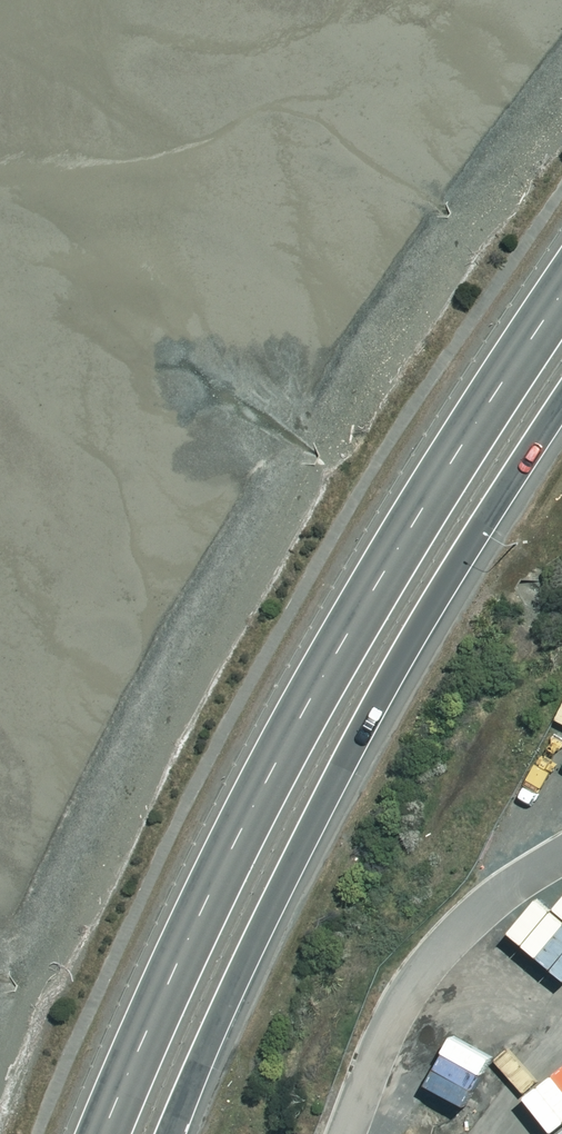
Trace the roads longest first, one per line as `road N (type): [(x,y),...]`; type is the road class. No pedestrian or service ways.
road 1 (trunk): [(104,1133),(270,775),(561,295)]
road 2 (trunk): [(561,400),(383,684),(290,858),(167,1133)]

